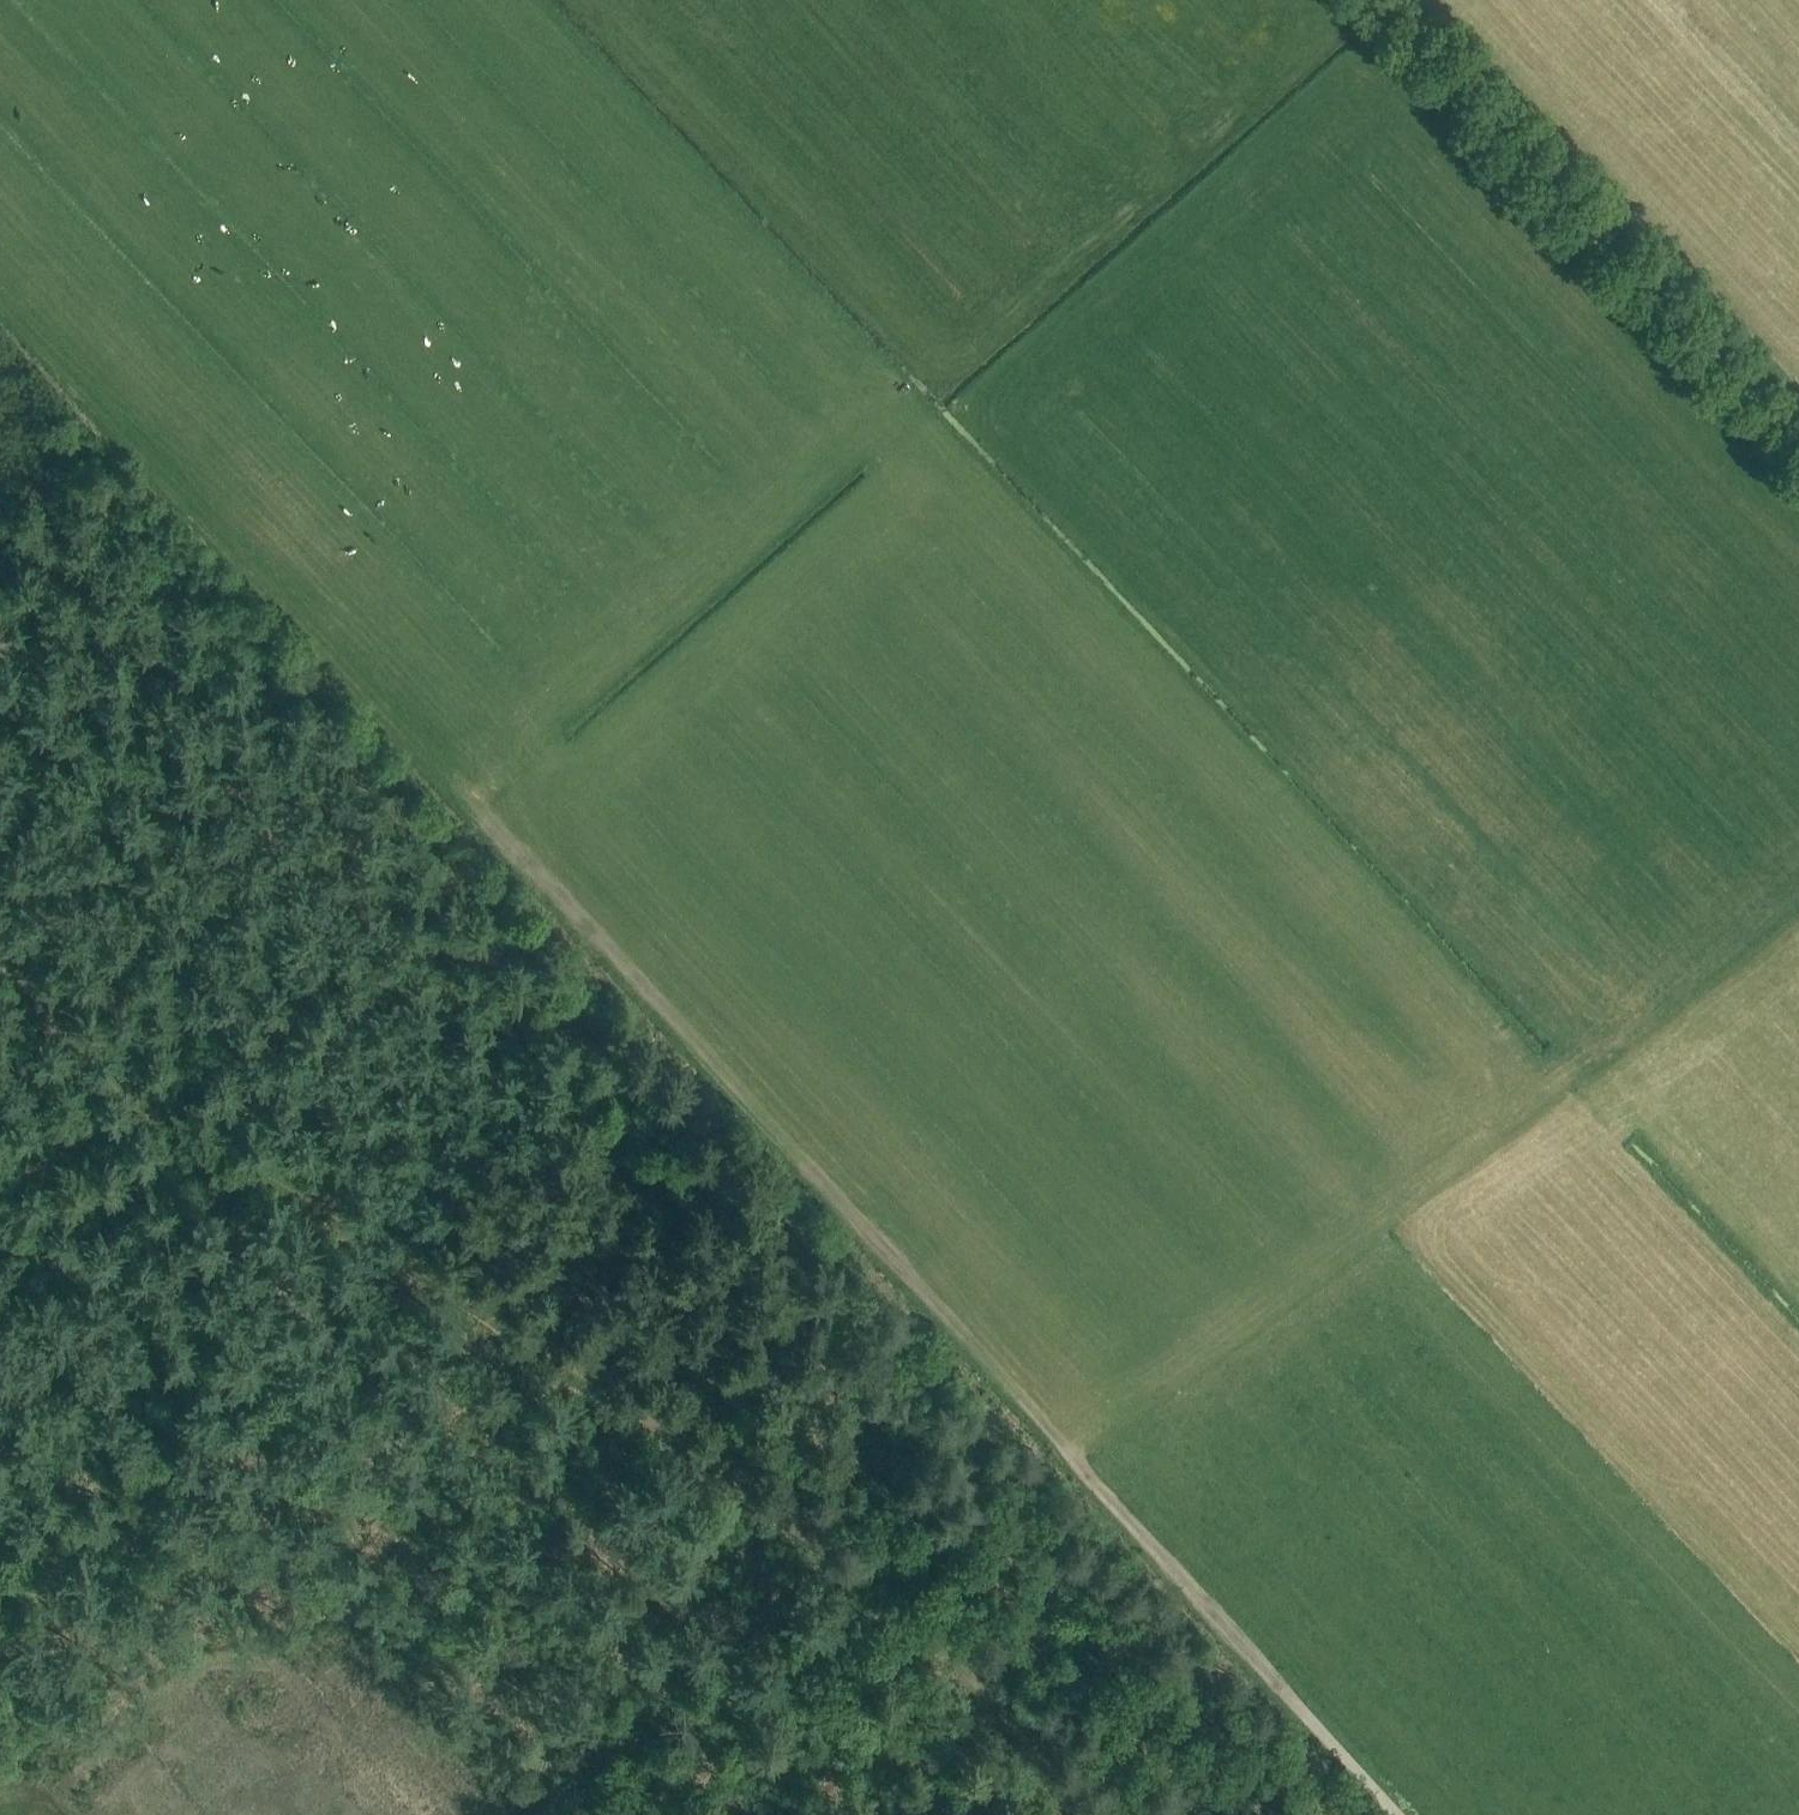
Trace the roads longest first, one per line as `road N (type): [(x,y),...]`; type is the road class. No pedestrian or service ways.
road 1 (track): [(0,1202),(174,1124),(589,1374),(794,1521),(900,1610),(1066,1814)]
road 2 (unclassified): [(1798,446),(1371,0)]
road 3 (track): [(0,965),(85,1059),(174,1124)]

